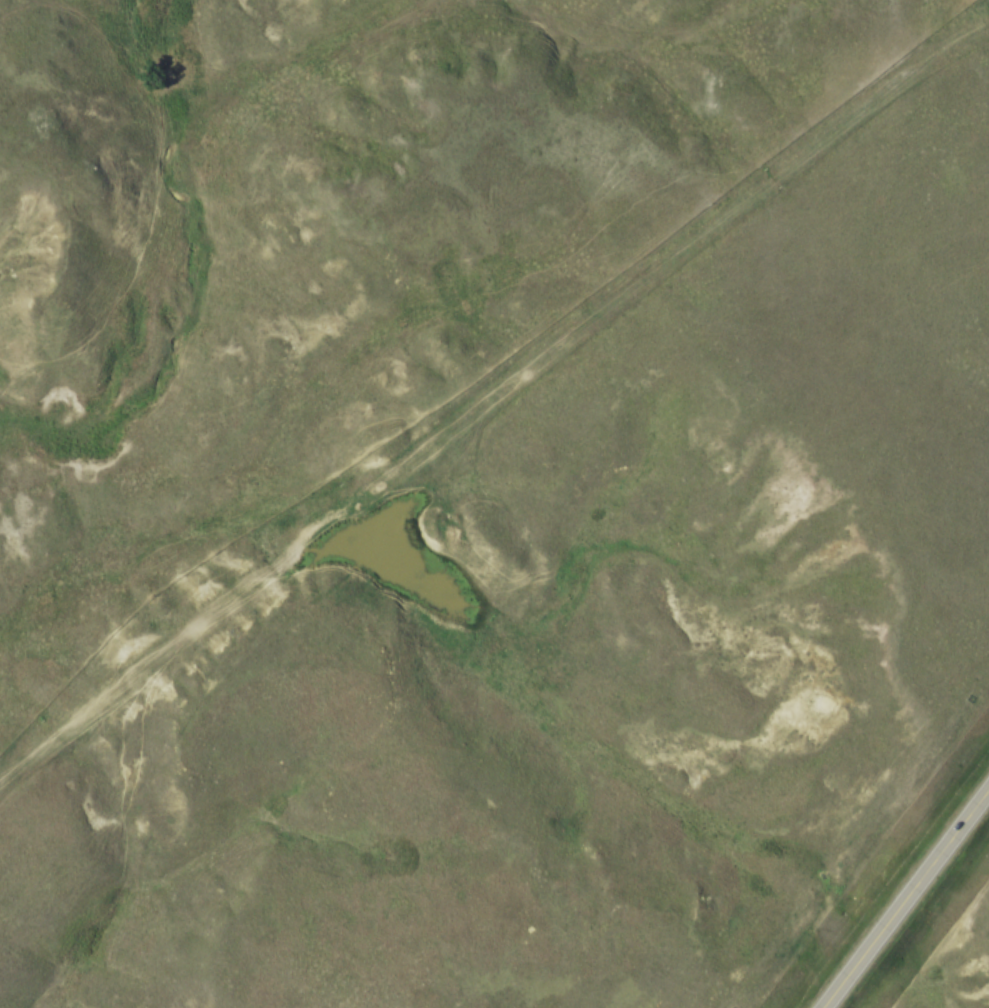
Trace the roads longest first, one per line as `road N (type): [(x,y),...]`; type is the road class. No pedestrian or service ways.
road 1 (track): [(988,3),(908,51),(186,636),(0,817)]
road 2 (primary): [(817,1007),(988,781)]

